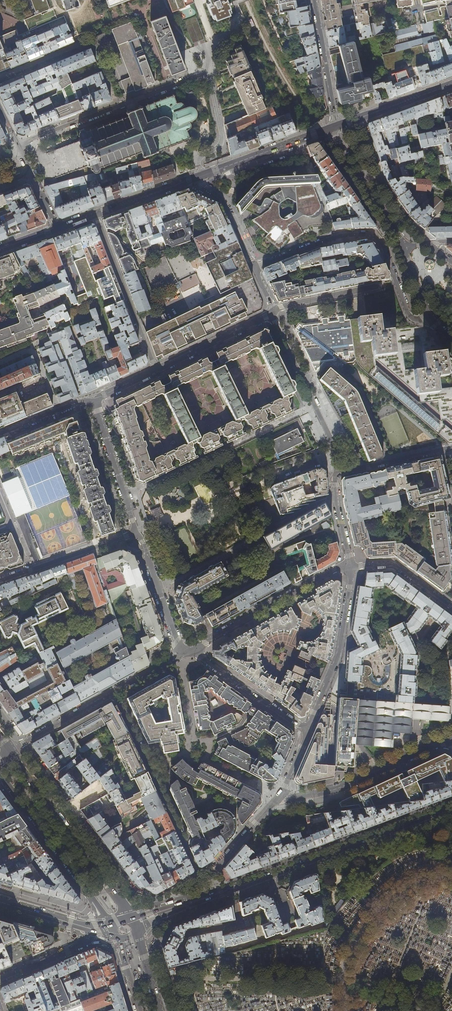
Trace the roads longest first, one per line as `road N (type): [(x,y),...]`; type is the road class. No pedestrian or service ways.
road 1 (primary): [(451,807),(183,904)]
road 2 (residential): [(429,315),(410,317),(382,245),(364,234),(337,236),(255,268),(272,312)]
road 3 (residential): [(113,693),(201,880)]
road 4 (primary): [(131,917),(9,751)]
road 5 (residential): [(19,144),(205,77)]
road 6 (primary): [(0,775),(110,923)]
road 7 (residential): [(281,796),(335,790),(451,736)]
road 8 (residential): [(192,649),(352,565)]
road 9 (residential): [(272,312),(332,442),(335,475)]
road 10 (residential): [(352,565),(339,657),(308,731)]
road 11 (residential): [(156,371),(95,214)]
road 12 (residential): [(137,532),(0,581)]
road 13 (tertiary): [(200,176),(334,128)]
road 14 (residential): [(308,731),(192,649)]
road 15 (residential): [(405,247),(332,138),(334,128)]
road 16 (residential): [(94,401),(137,532)]
road 17 (residential): [(181,655),(137,532)]
road 18 (residential): [(156,371),(272,312)]
road 19 (residential): [(334,128),(314,0)]
road 20 (tertiary): [(334,128),(451,84)]
road 21 (residential): [(451,447),(335,475)]

